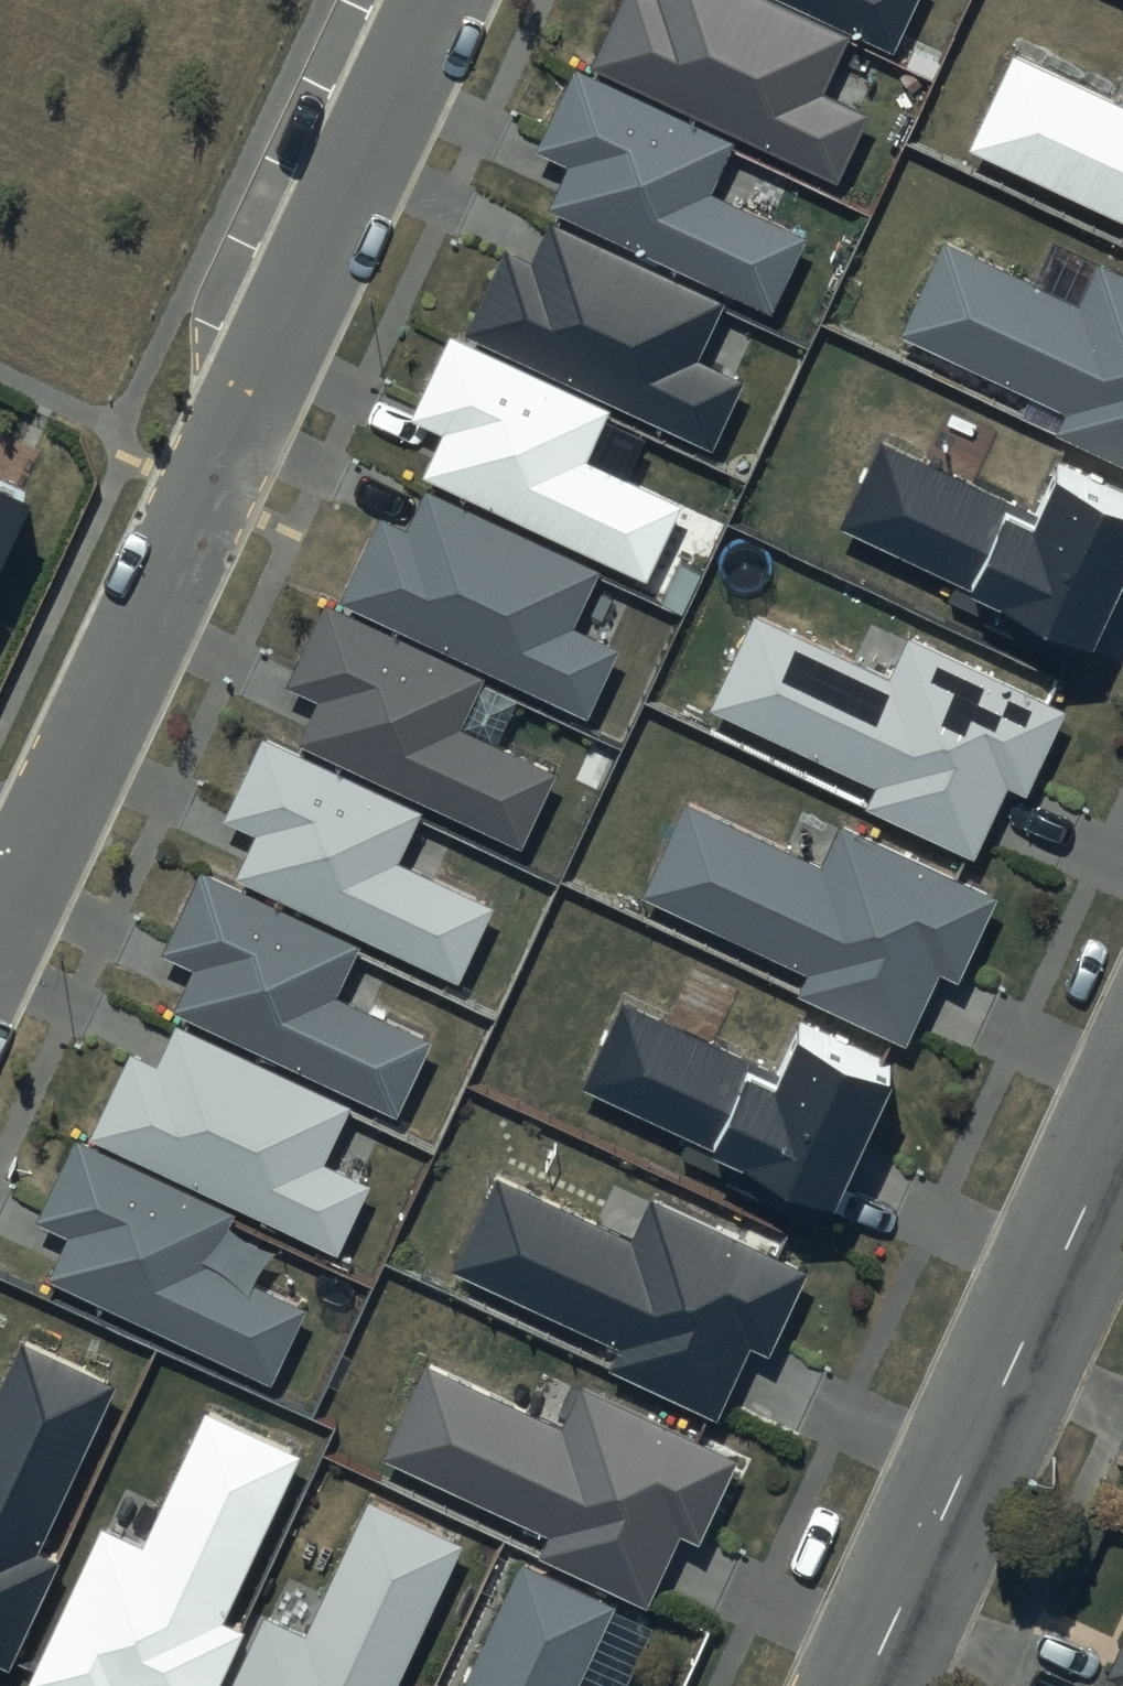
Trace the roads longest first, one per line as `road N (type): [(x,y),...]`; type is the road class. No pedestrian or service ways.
road 1 (residential): [(432,0),(22,884)]
road 2 (tertiary): [(859,1685),(1122,1116)]

